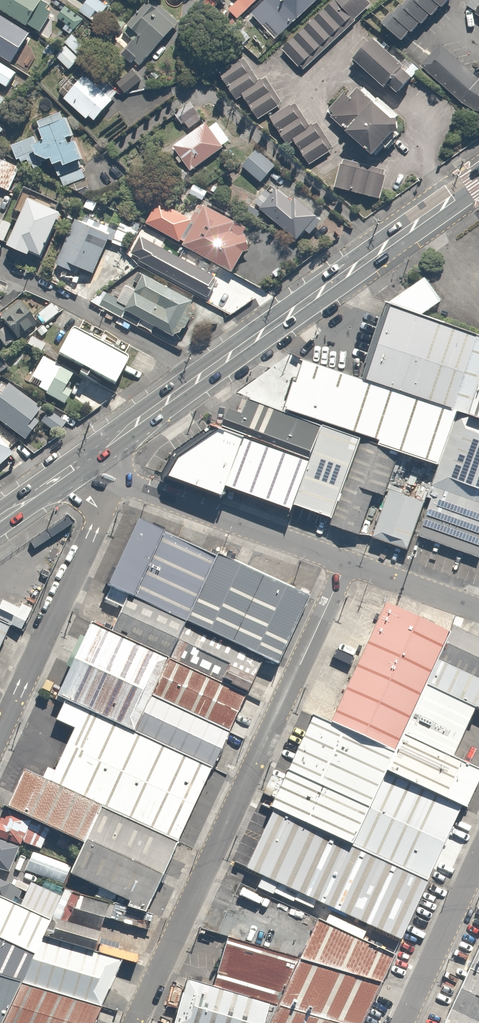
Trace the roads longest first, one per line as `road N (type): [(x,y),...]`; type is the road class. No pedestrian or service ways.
road 1 (unclassified): [(132,1022),(345,563)]
road 2 (secondary): [(478,181),(191,383)]
road 3 (unclassified): [(0,733),(102,502)]
road 4 (residential): [(0,270),(157,353),(191,383)]
road 5 (unclassified): [(138,484),(345,563)]
road 6 (unclassified): [(478,860),(403,1022)]
road 7 (unclassified): [(345,563),(478,610)]

